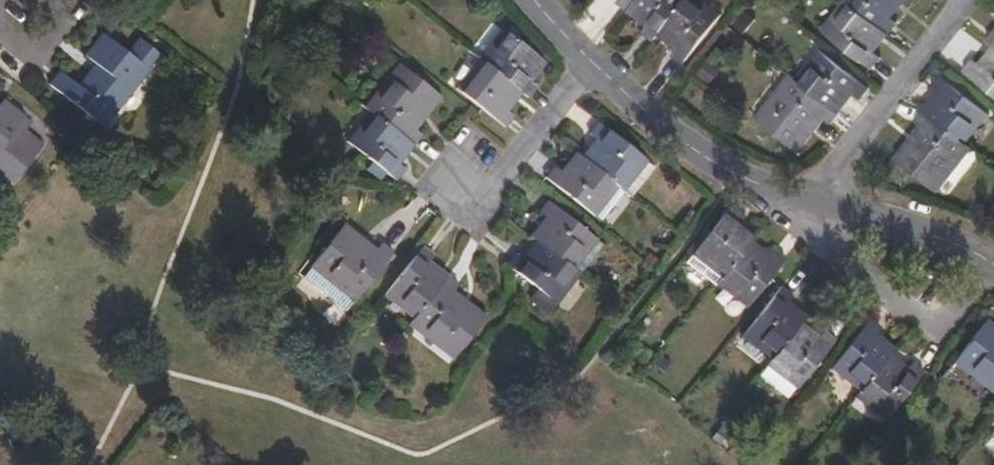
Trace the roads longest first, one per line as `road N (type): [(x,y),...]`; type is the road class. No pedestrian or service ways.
road 1 (residential): [(762,185),(935,326),(989,259)]
road 2 (residential): [(762,185),(989,259)]
road 3 (residential): [(590,59),(628,100),(762,185)]
road 4 (residential): [(590,59),(474,203)]

